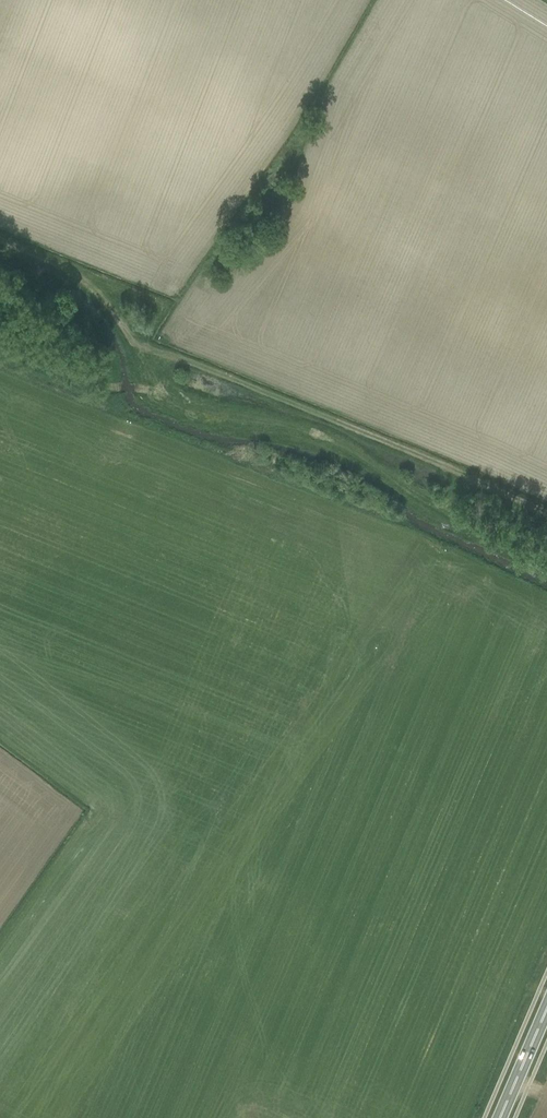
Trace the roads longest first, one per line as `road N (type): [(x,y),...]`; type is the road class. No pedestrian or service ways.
road 1 (track): [(546,562),(423,501),(311,431),(203,413),(177,399),(100,296),(68,271),(0,245)]

